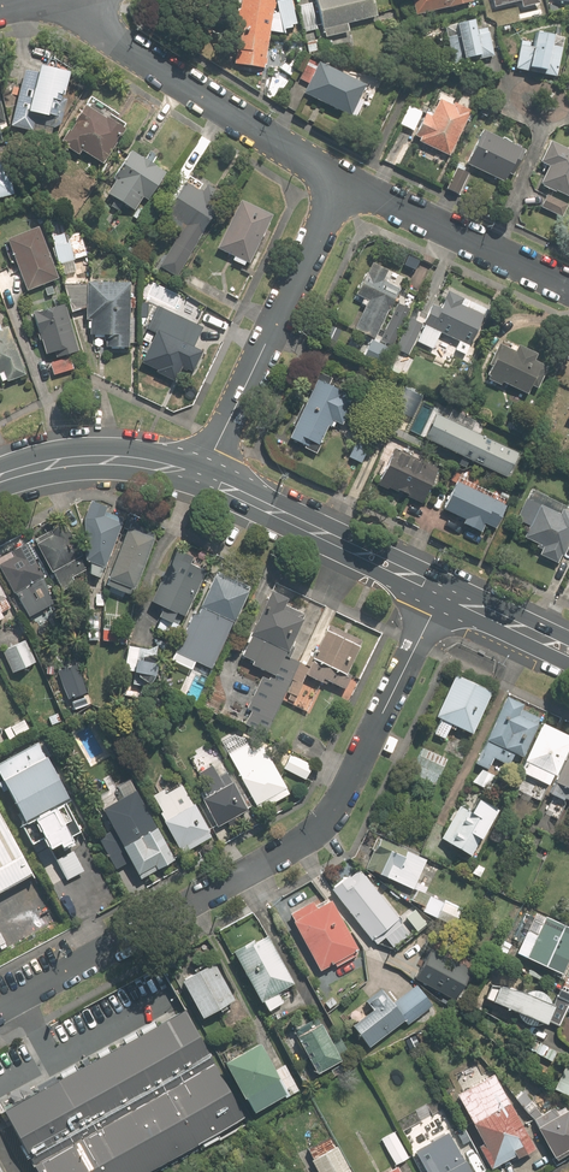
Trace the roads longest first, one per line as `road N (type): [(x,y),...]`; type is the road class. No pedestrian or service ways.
road 1 (residential): [(441,589),(319,832),(157,923)]
road 2 (residential): [(62,0),(343,182)]
road 3 (residential): [(343,182),(202,479)]
road 4 (secondary): [(441,589),(202,479)]
road 5 (residential): [(343,182),(568,287)]
road 6 (secondary): [(202,479),(140,460),(93,458),(0,478)]
road 7 (unclassified): [(125,940),(0,1009)]
road 8 (secondary): [(568,650),(441,589)]

